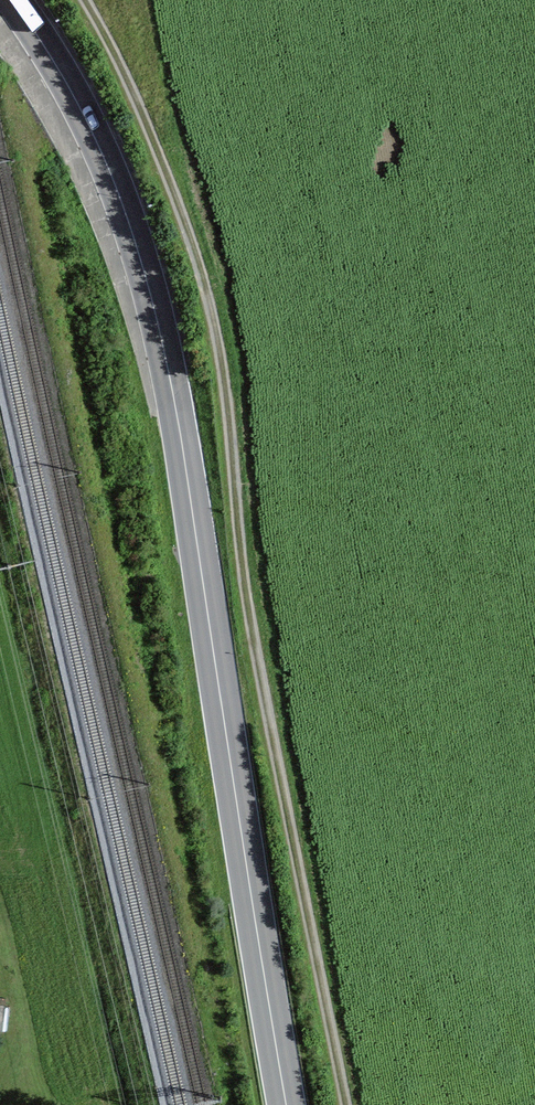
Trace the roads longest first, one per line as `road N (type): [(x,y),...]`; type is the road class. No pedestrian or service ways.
road 1 (tertiary): [(288,1104),(152,300),(103,156),(12,0)]
road 2 (track): [(347,1104),(252,630),(209,304),(148,128),(85,0)]

